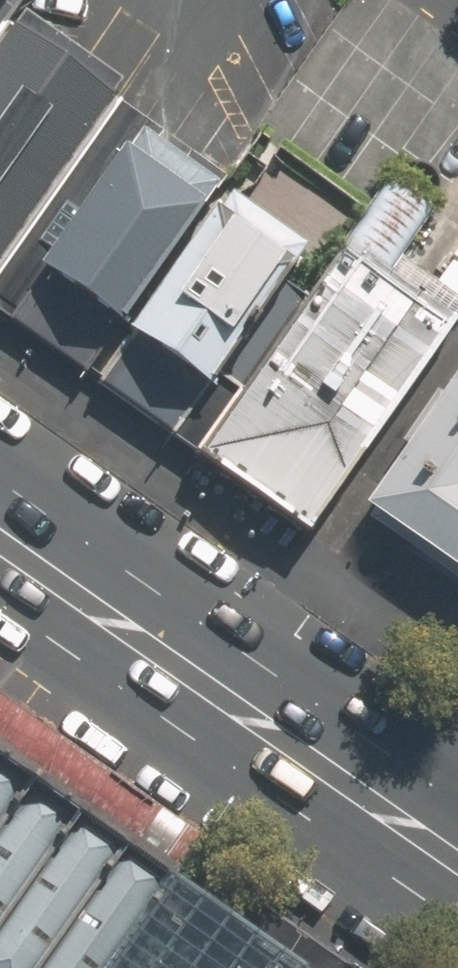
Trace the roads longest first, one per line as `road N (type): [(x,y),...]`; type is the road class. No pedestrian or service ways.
road 1 (secondary): [(0,541),(457,860)]

